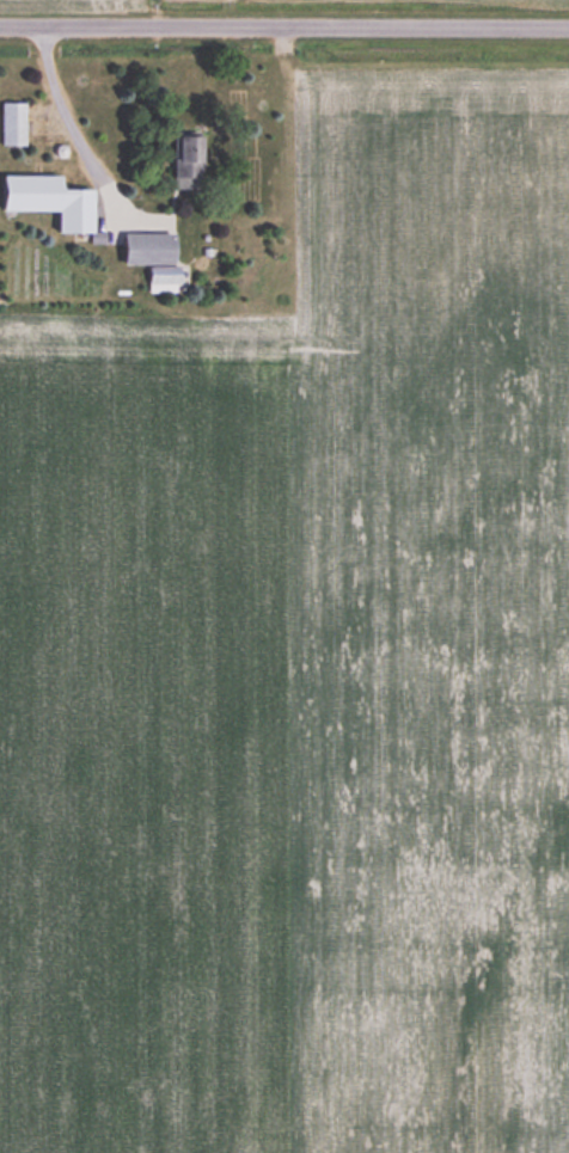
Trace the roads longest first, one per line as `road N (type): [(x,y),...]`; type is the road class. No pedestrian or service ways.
road 1 (residential): [(568,25),(0,24)]

